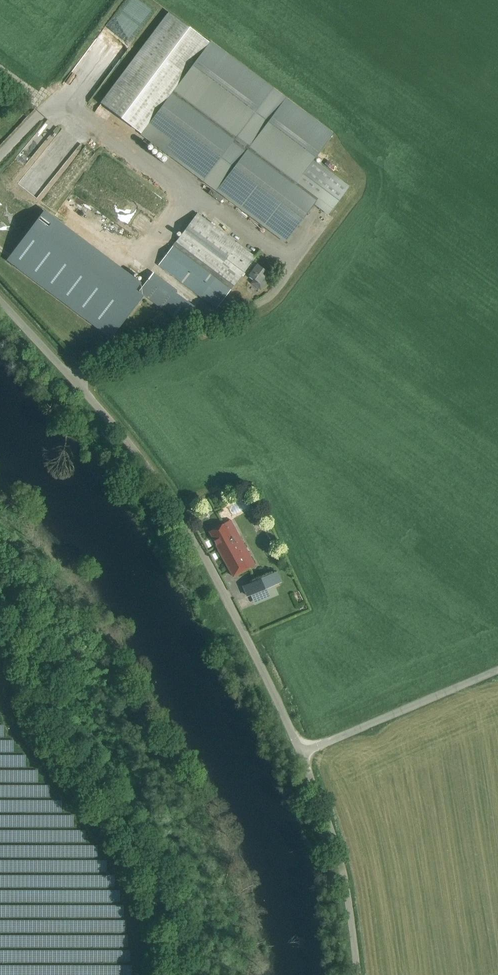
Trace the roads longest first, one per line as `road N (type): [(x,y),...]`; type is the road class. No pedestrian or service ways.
road 1 (unclassified): [(301,752),(166,489),(0,300)]
road 2 (unclassified): [(358,974),(342,866),(301,752)]
road 3 (unclassified): [(301,752),(497,669)]

